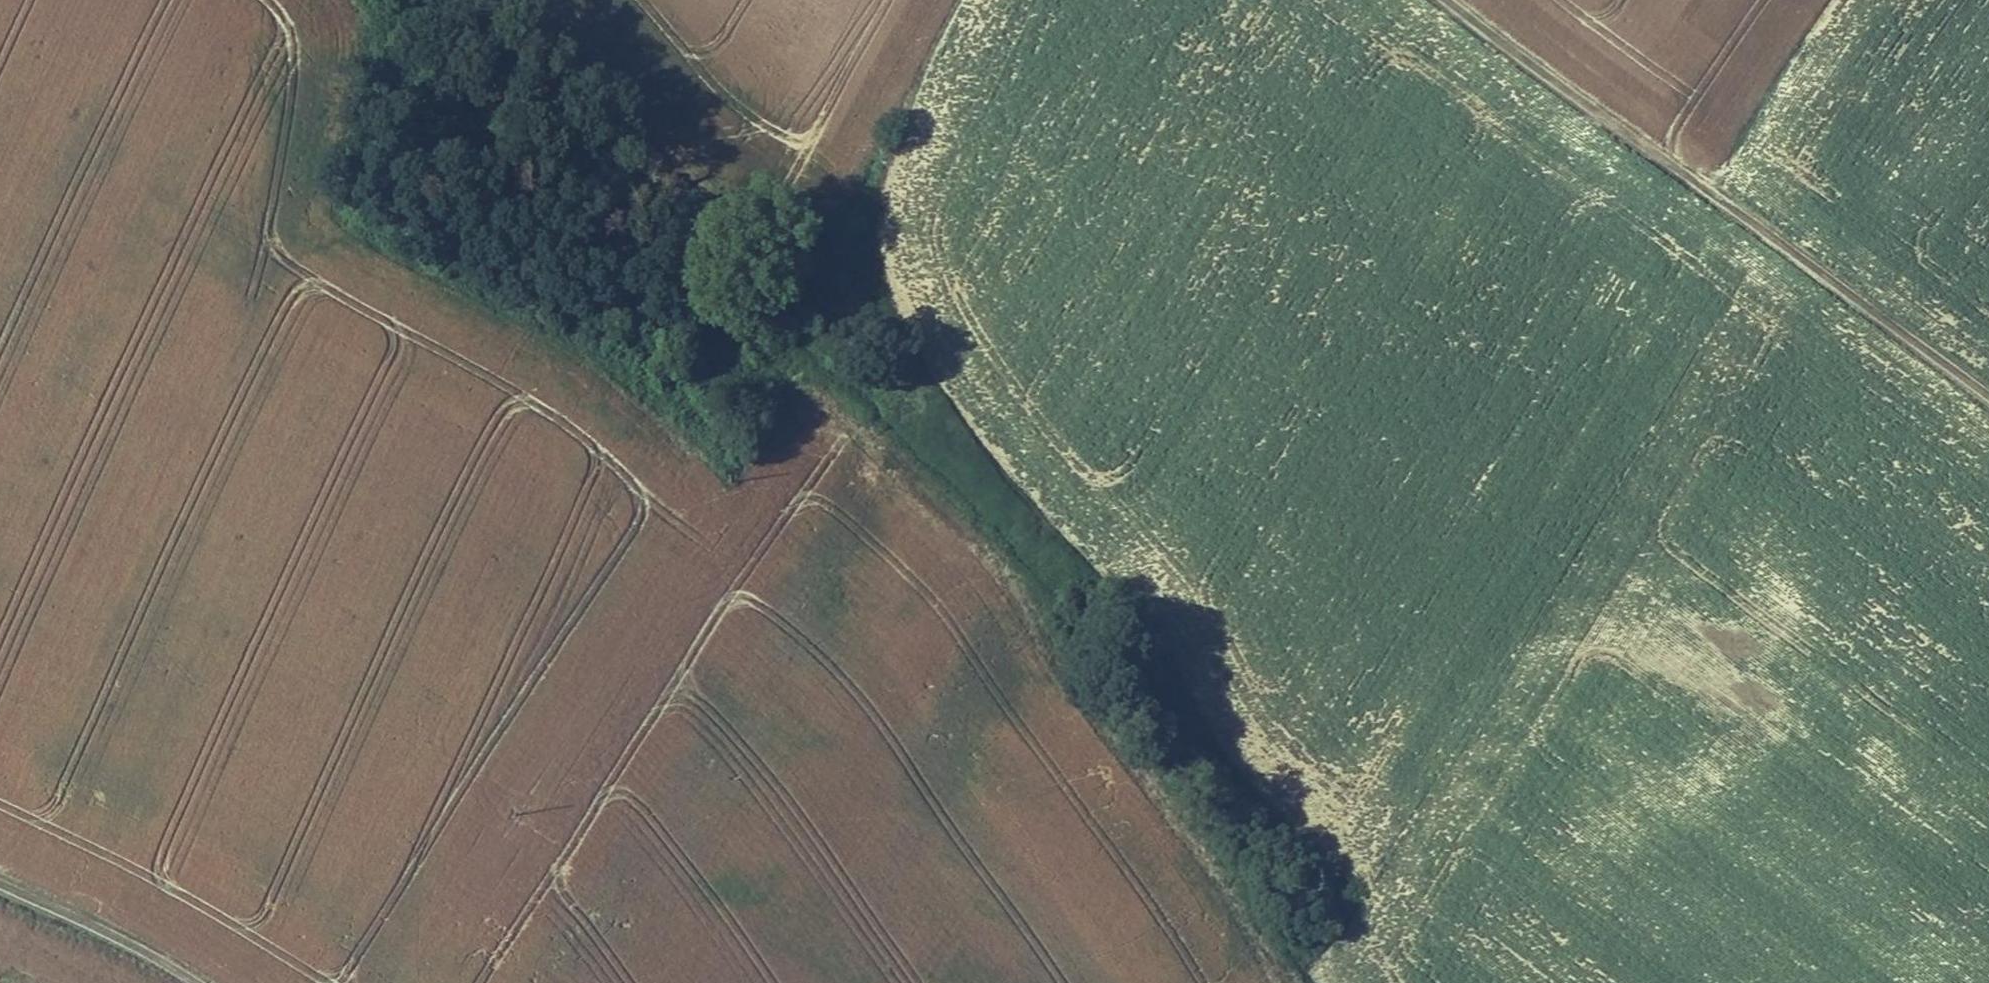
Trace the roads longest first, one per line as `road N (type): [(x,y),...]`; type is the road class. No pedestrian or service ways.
road 1 (track): [(1988,393),(1453,0)]
road 2 (track): [(200,982),(0,885)]
road 3 (track): [(1651,148),(1760,0)]

